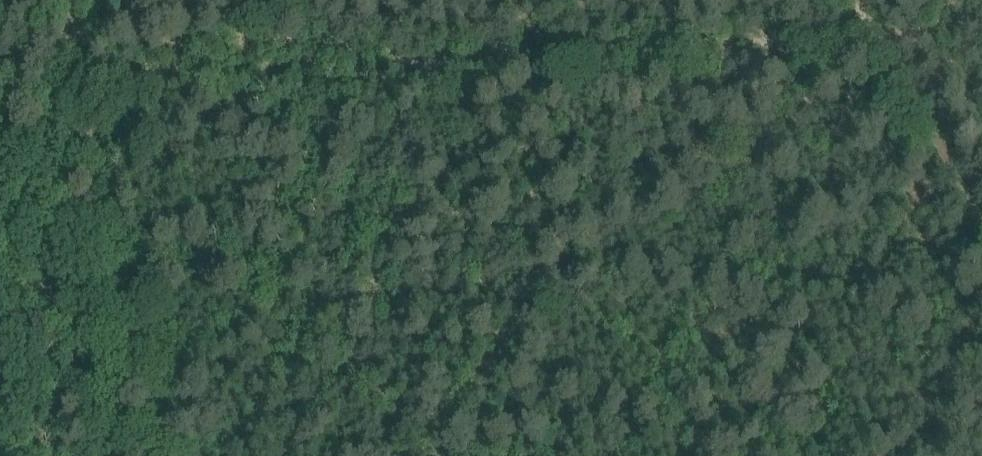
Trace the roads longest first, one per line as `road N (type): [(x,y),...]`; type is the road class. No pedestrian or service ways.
road 1 (track): [(79,73),(375,67),(981,25)]
road 2 (track): [(147,455),(79,73)]
road 3 (track): [(981,228),(840,0)]

